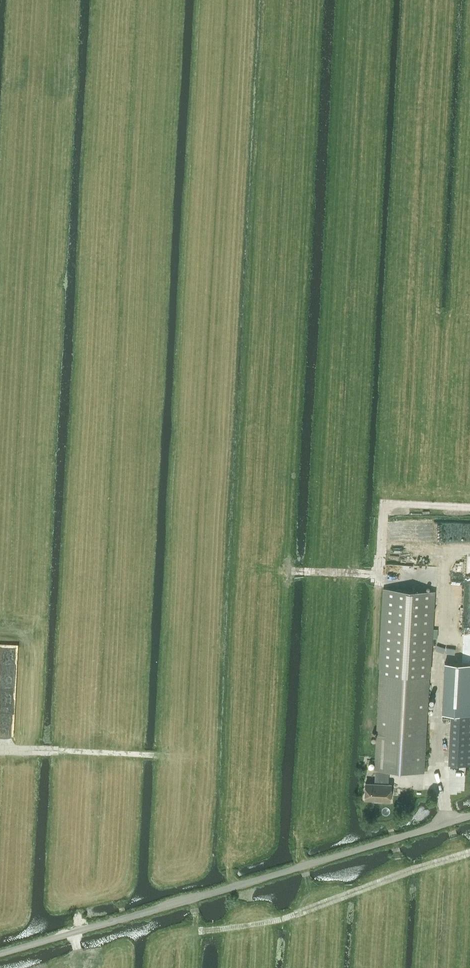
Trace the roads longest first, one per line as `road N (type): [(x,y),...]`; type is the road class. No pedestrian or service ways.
road 1 (unclassified): [(0,951),(469,815)]
road 2 (track): [(469,853),(265,923),(195,932)]
road 3 (track): [(307,930),(301,841),(311,675)]
road 4 (track): [(126,753),(0,748)]

